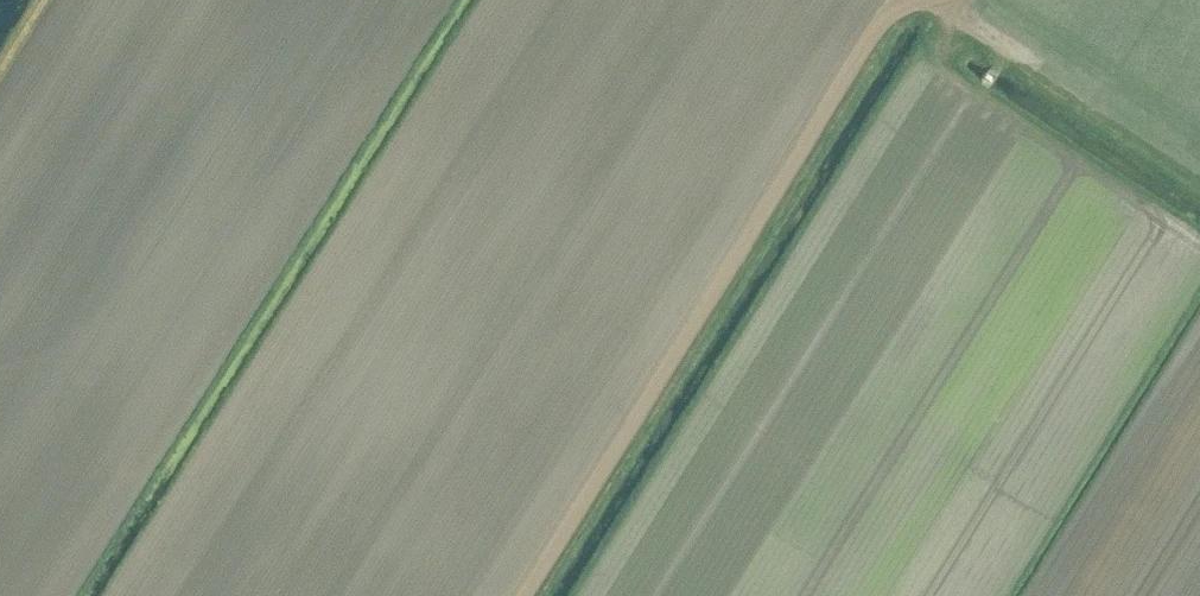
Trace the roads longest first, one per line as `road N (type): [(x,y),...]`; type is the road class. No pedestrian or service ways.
road 1 (track): [(940,0),(885,24),(524,595)]

